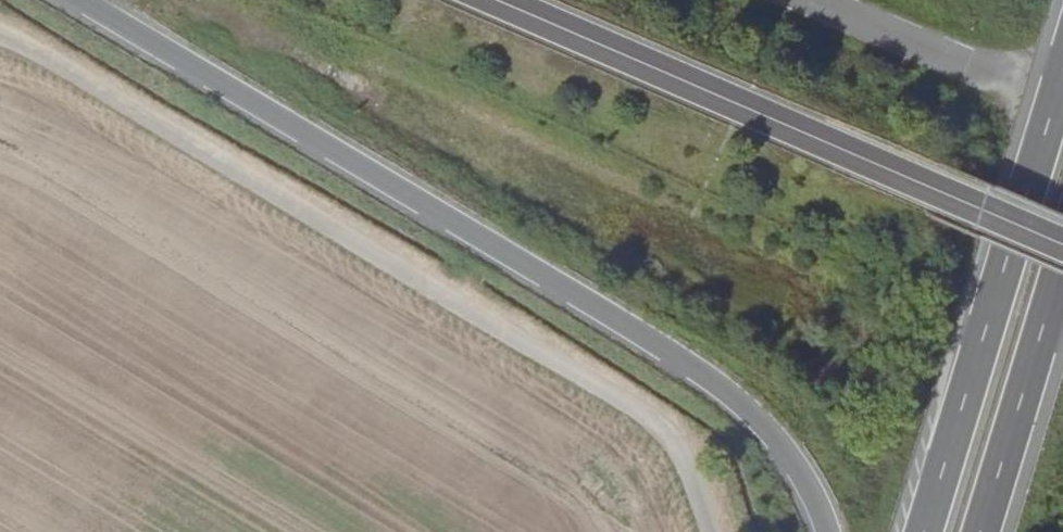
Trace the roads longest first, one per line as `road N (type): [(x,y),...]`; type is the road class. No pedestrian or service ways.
road 1 (trunk): [(81,0),(538,265),(768,416),(828,508),(834,531)]
road 2 (unclassified): [(0,35),(643,413),(680,450),(710,531)]
road 3 (tertiary): [(951,198),(495,0)]
road 4 (trunk): [(1062,88),(927,531)]
road 5 (trunk): [(979,531),(1062,257)]
road 6 (tertiary): [(951,198),(1062,245)]

